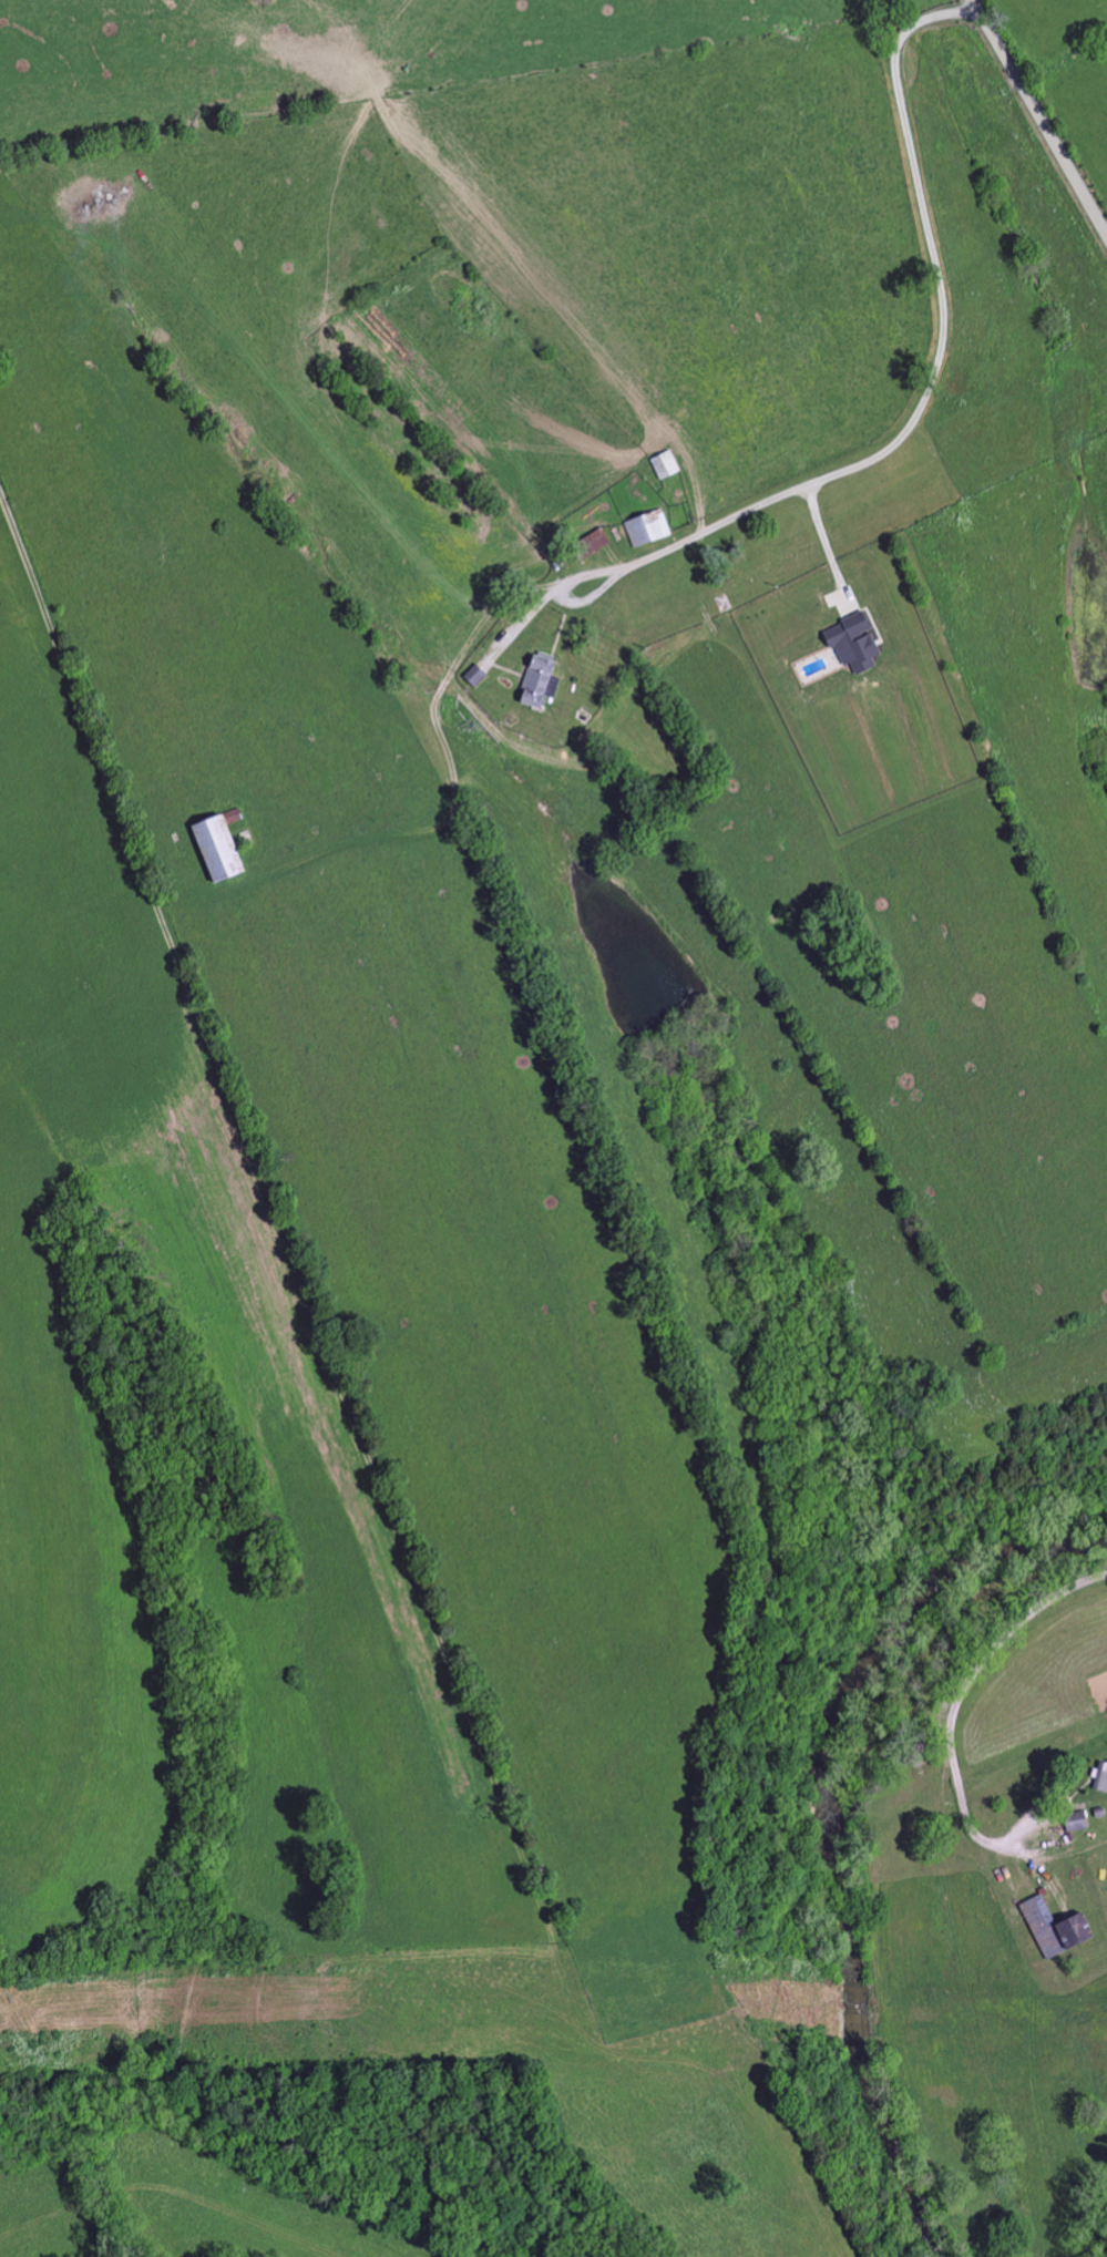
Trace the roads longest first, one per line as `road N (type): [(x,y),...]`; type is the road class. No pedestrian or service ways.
road 1 (residential): [(1014,1845),(970,1832),(950,1751),(952,1710),(981,1659),(1023,1617),(1106,1572)]
road 2 (secondary): [(1106,237),(973,0)]

